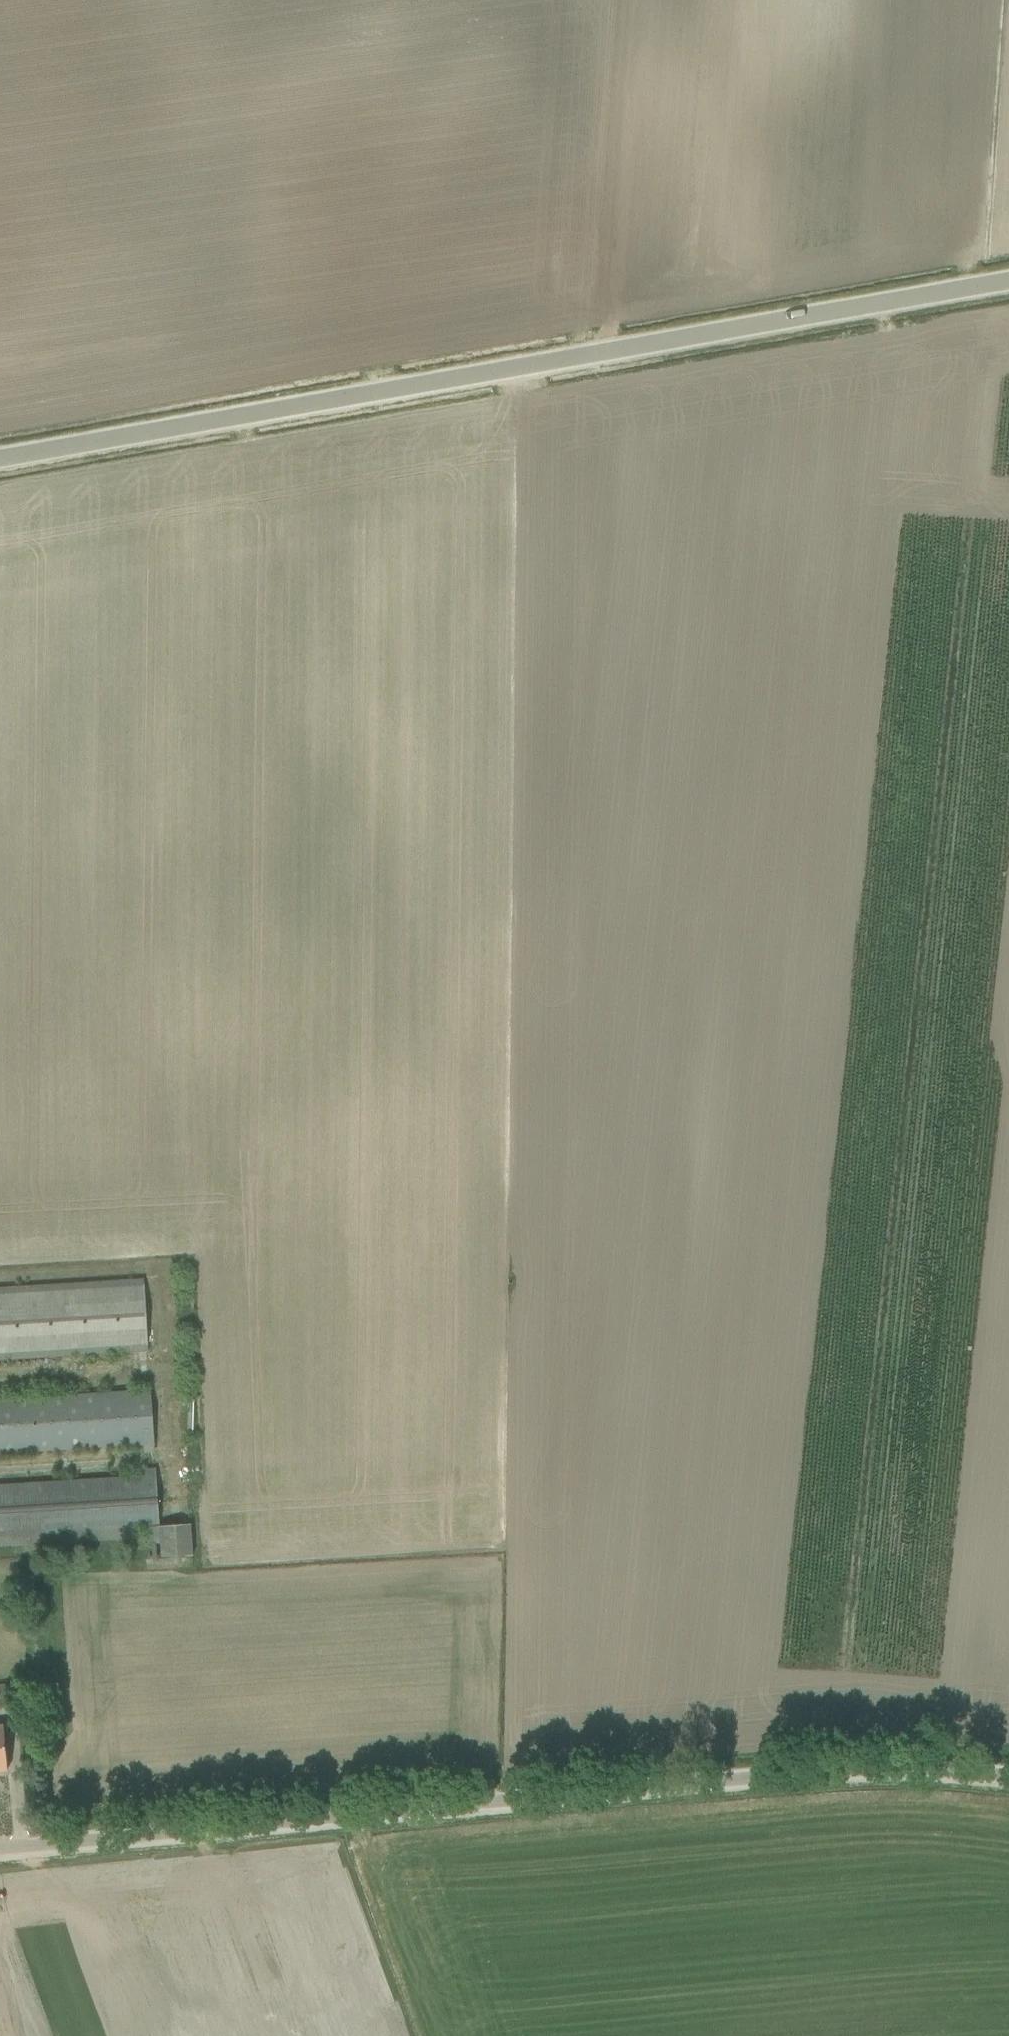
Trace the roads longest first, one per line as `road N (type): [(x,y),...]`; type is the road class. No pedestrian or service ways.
road 1 (unclassified): [(0,460),(1008,289)]
road 2 (unclassified): [(0,1848),(884,1769),(1008,1778)]

